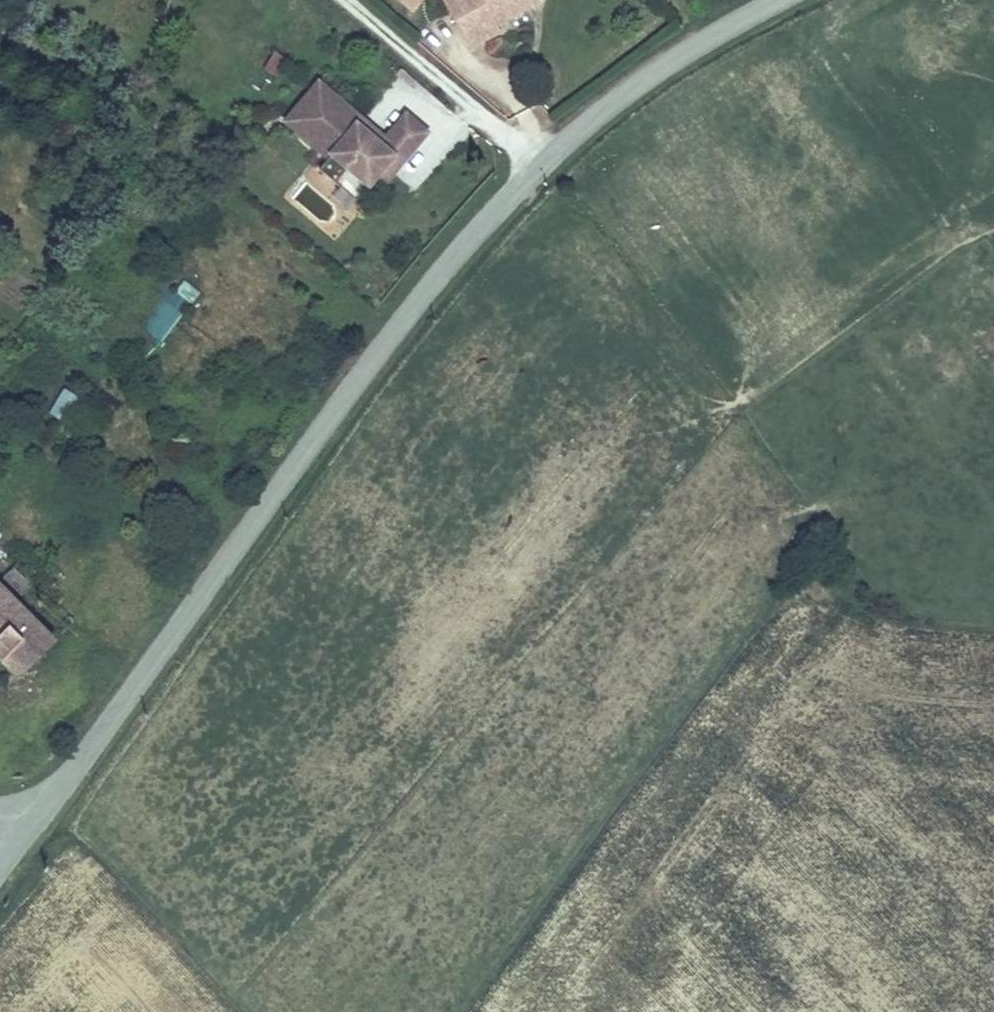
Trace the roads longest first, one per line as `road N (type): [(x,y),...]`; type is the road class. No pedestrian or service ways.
road 1 (tertiary): [(783,0),(685,55),(537,168),(469,237),(24,836)]

